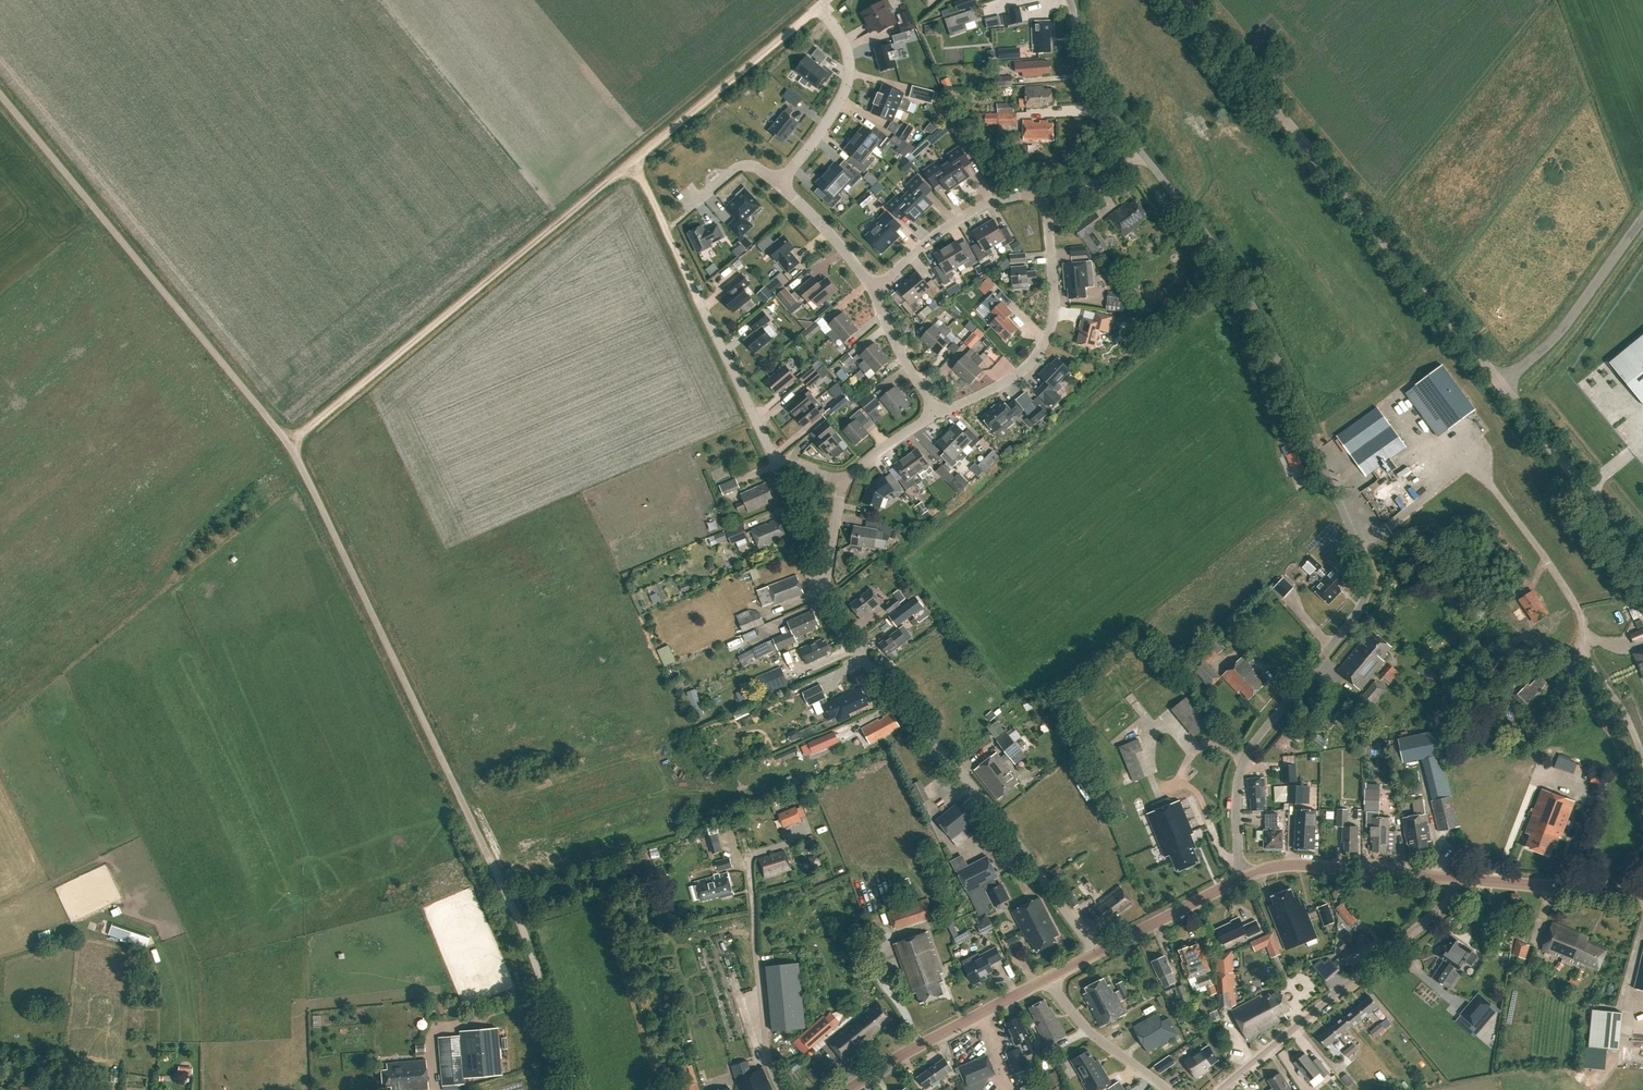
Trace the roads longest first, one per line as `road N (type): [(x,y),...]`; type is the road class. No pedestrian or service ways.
road 1 (unclassified): [(0,95),(288,443),(528,939),(580,1089)]
road 2 (residential): [(1243,878),(1236,819),(1244,761),(1360,610),(1368,578),(1241,283),(1139,150)]
road 3 (track): [(820,4),(288,443)]
road 4 (tertiary): [(1501,385),(1186,0)]
road 5 (unclassified): [(818,594),(849,644),(1000,820),(1095,953)]
road 6 (residential): [(1642,759),(1628,721),(1583,656),(1579,610),(1485,476)]
road 7 (residential): [(1221,1089),(1440,909),(1451,879)]
road 8 (residential): [(936,414),(1003,383),(1045,340),(1055,296),(1046,193)]
road 9 (unclassified): [(850,1089),(1050,978)]
road 10 (tertiary): [(1642,559),(1501,385)]
road 11 (unclassified): [(1501,385),(1562,329),(1642,217)]
road 12 (unclassified): [(1451,879),(1289,865),(1243,878)]
road 13 (residential): [(780,185),(842,97),(849,72),(846,49),(820,4)]
road 14 (residential): [(875,291),(954,222),(991,201),(1046,193)]
road 15 (unclassified): [(1642,894),(1451,879)]
road 16 (unclassified): [(697,296),(777,464)]
road 17 (residential): [(1139,150),(1085,75),(1069,0)]
road 18 (unclassified): [(1095,953),(1243,878)]
road 19 (residential): [(1050,978),(1088,1030),(1168,1089)]
road 20 (track): [(697,296),(634,161)]
road 21 (residential): [(875,291),(780,185)]
road 22 (residential): [(936,414),(875,291)]
road 23 (unclassified): [(777,464),(818,594)]

